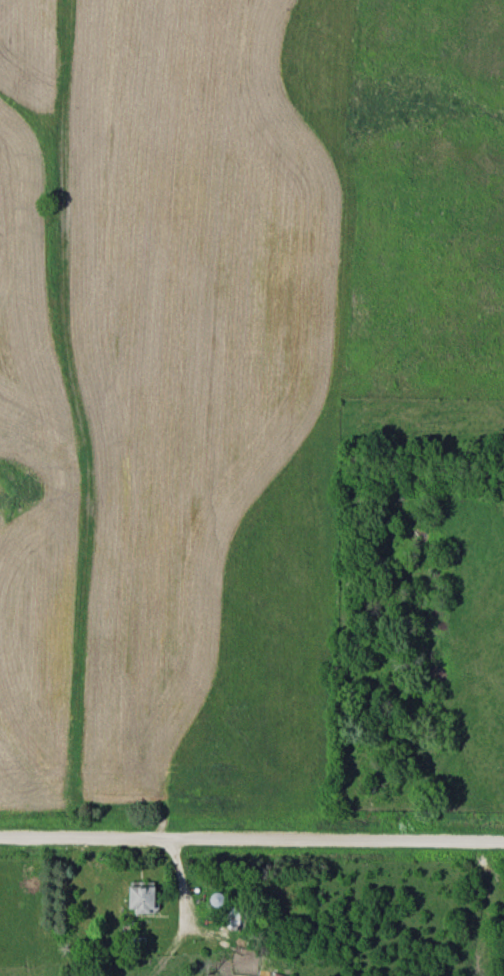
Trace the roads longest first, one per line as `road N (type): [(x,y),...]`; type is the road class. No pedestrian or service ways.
road 1 (residential): [(503,844),(0,838)]

